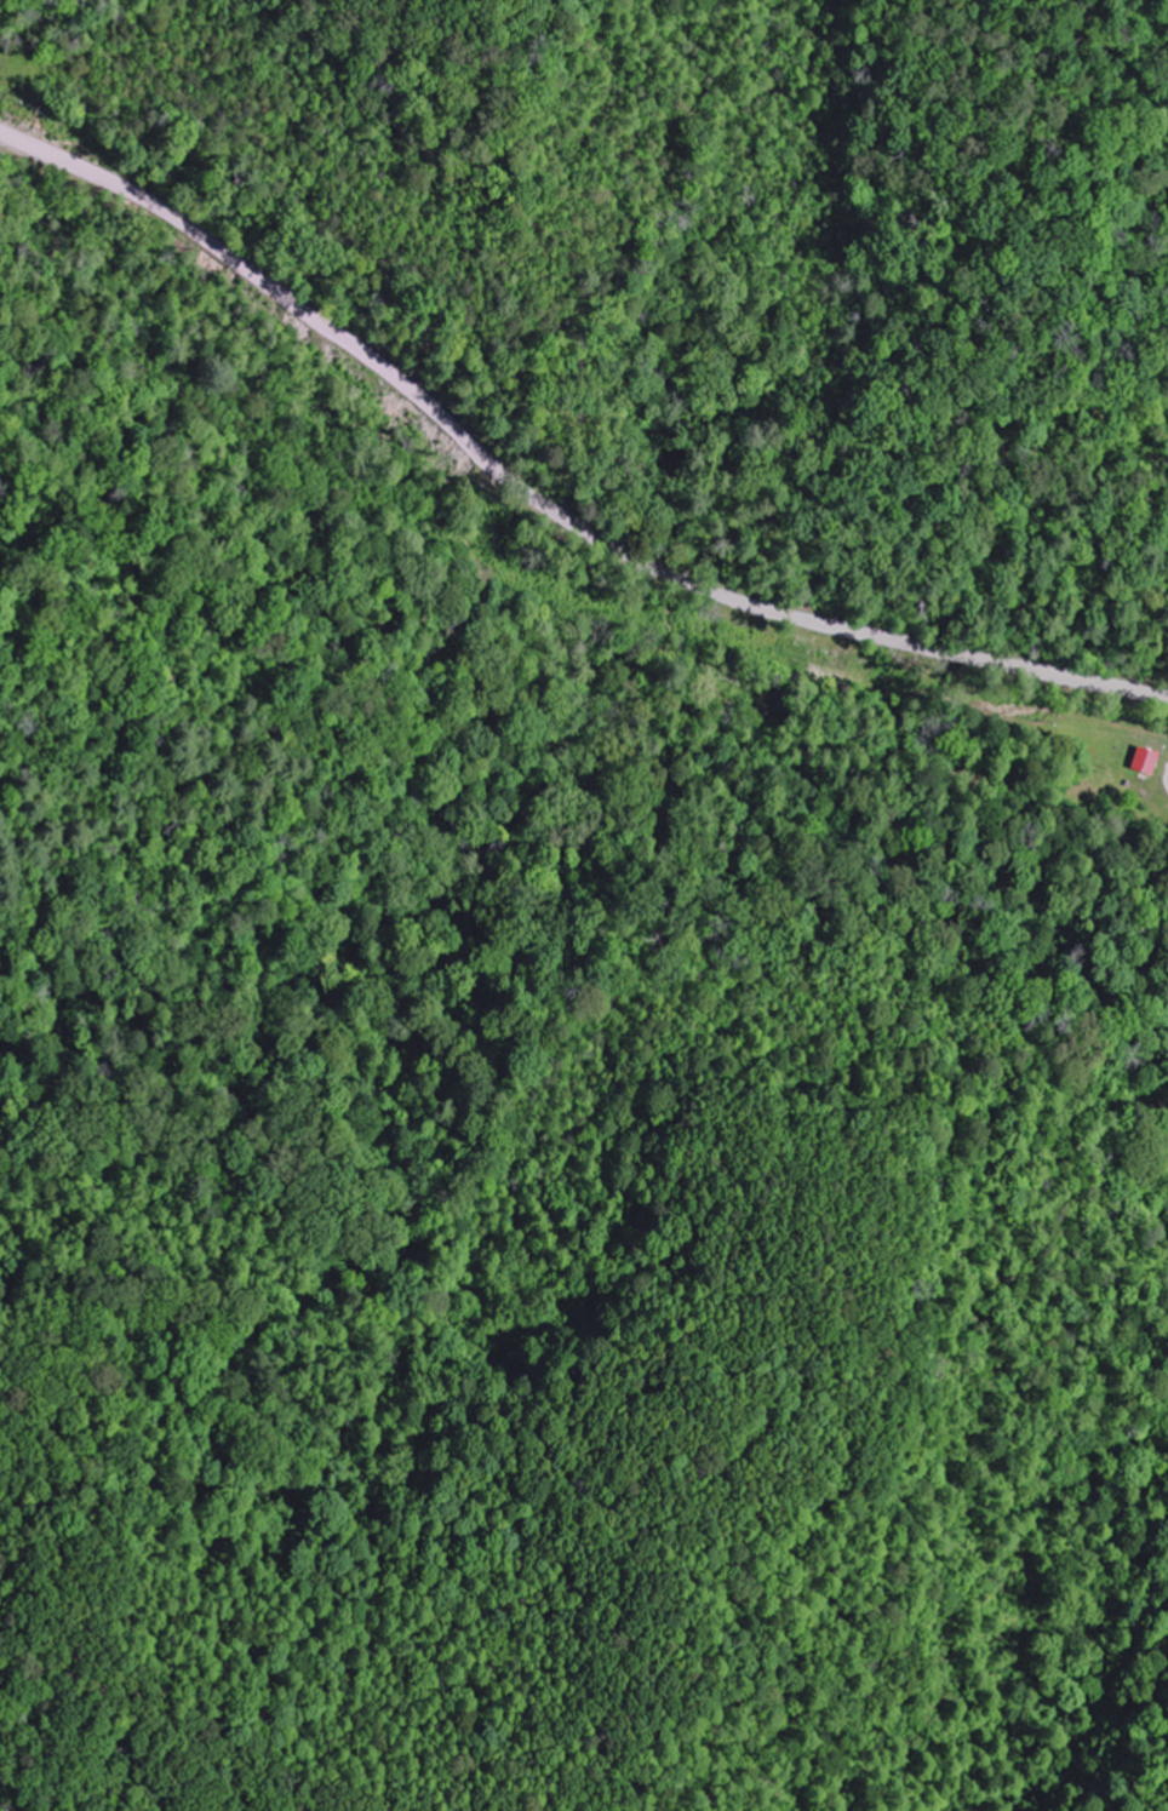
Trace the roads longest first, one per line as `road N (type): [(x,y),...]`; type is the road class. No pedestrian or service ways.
road 1 (secondary): [(0,134),(182,222),(379,366),(511,483),(657,569),(818,624),(1167,698)]

